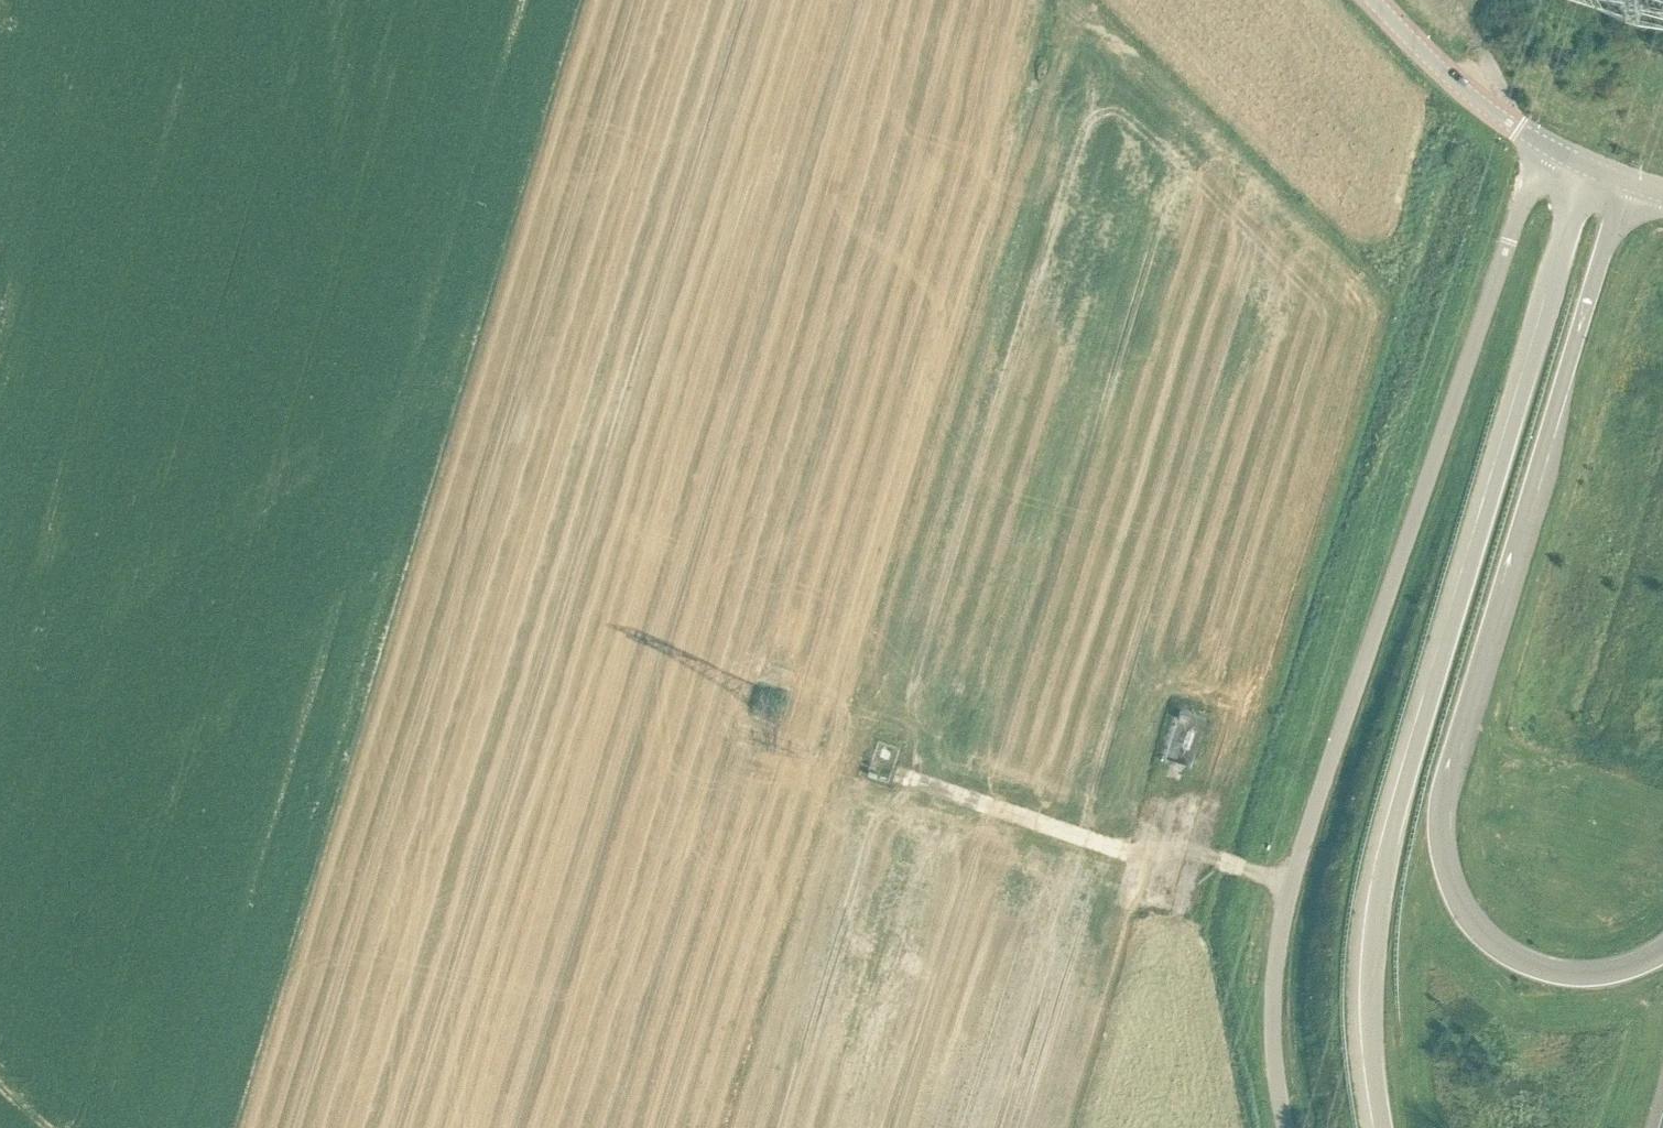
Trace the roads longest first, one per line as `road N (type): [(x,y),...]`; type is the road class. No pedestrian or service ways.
road 1 (unclassified): [(1290,1127),(1279,987),(1292,913),(1413,518),(1543,143)]
road 2 (motorway): [(1590,166),(1390,846),(1369,968),(1375,1073),(1388,1127)]
road 3 (motorway): [(1662,948),(1588,973),(1551,972),(1514,957),(1458,904),(1440,832),(1459,735),(1623,179)]
road 4 (tertiary): [(1543,143),(1447,74),(1374,0)]

